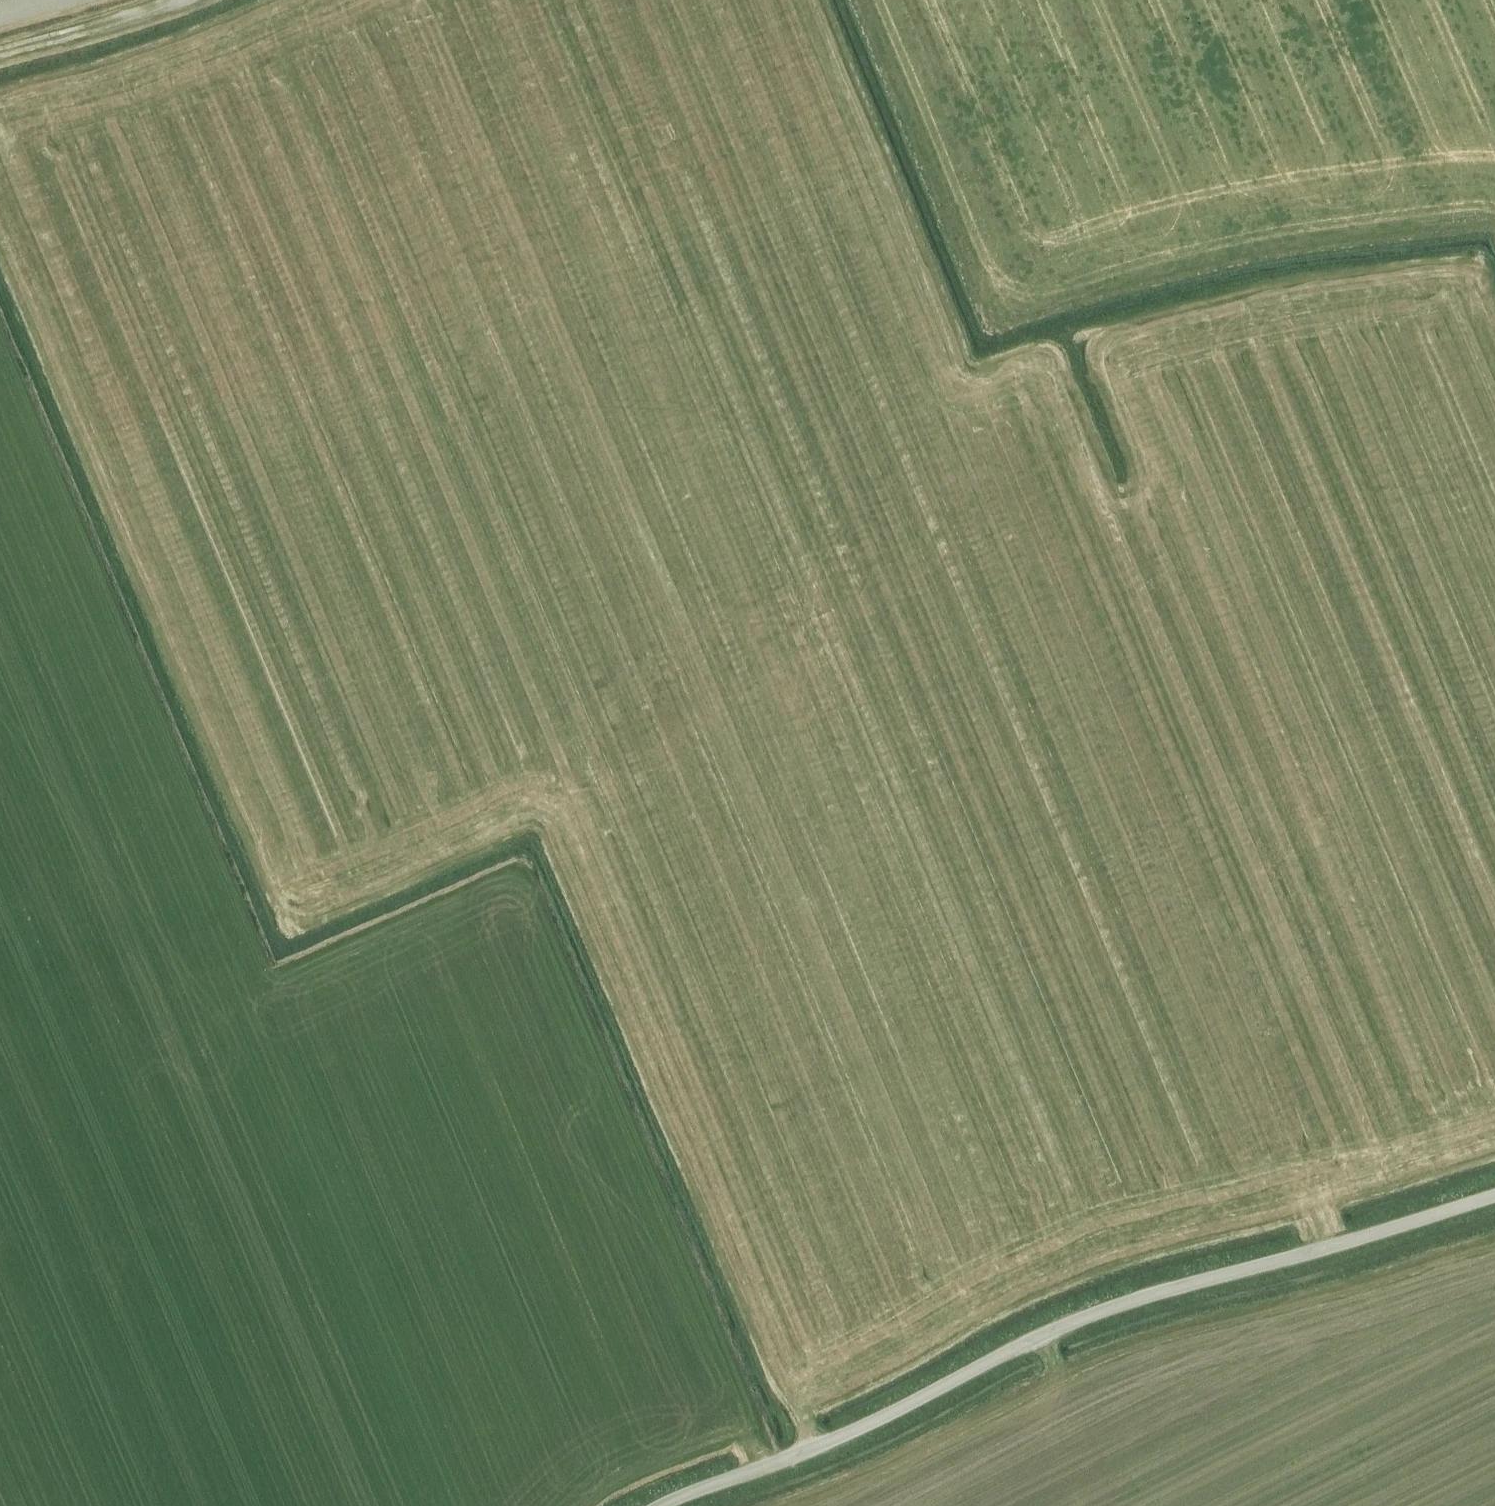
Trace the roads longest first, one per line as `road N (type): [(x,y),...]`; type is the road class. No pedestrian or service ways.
road 1 (unclassified): [(666,1505),(846,1435),(1100,1308),(1494,1194)]
road 2 (track): [(0,59),(142,22),(189,0)]

